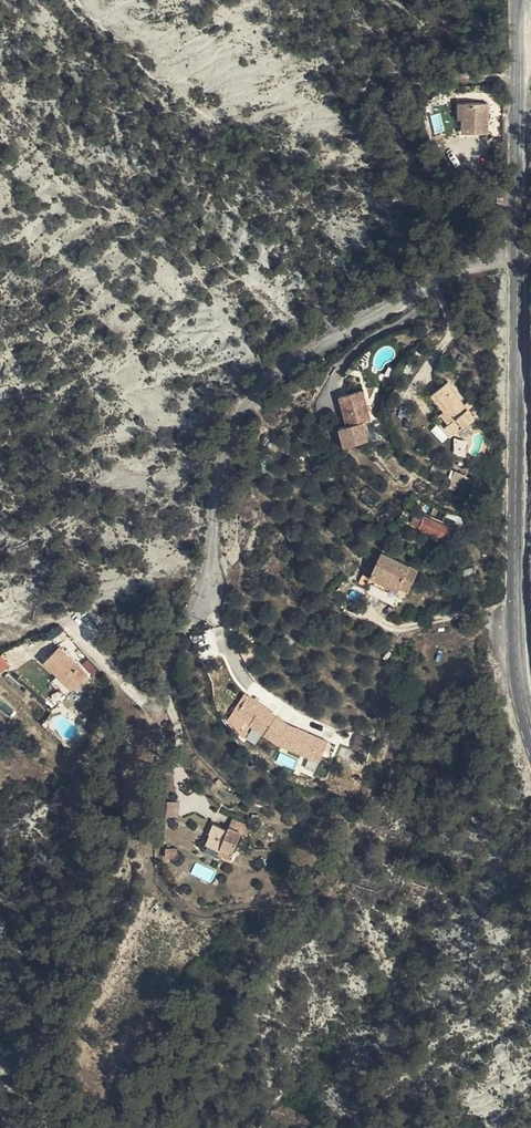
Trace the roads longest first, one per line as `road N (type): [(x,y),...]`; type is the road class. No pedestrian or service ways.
road 1 (tertiary): [(530,737),(514,628),(516,0)]
road 2 (track): [(517,78),(477,76),(471,64),(480,36),(464,0)]

